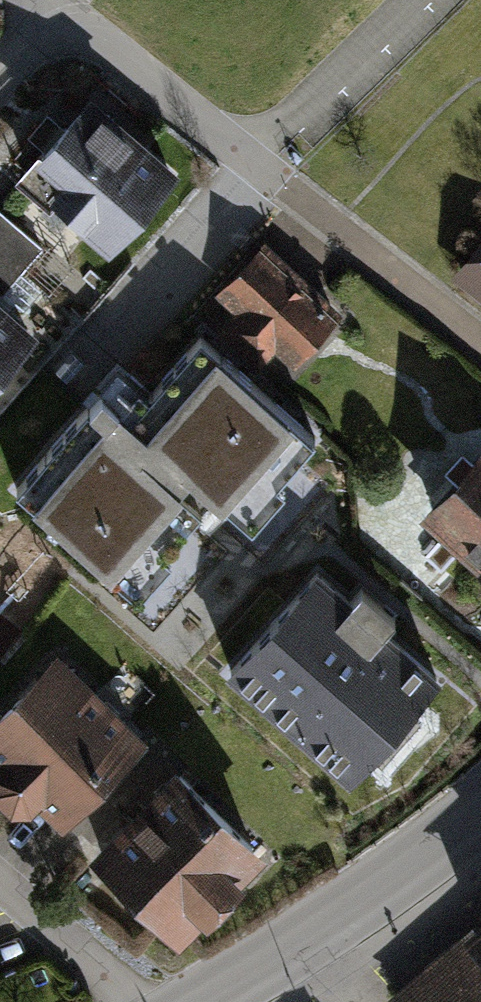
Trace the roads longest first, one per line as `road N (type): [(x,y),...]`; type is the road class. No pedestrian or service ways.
road 1 (residential): [(60,10),(480,341)]
road 2 (residential): [(200,1001),(365,898),(480,807)]

